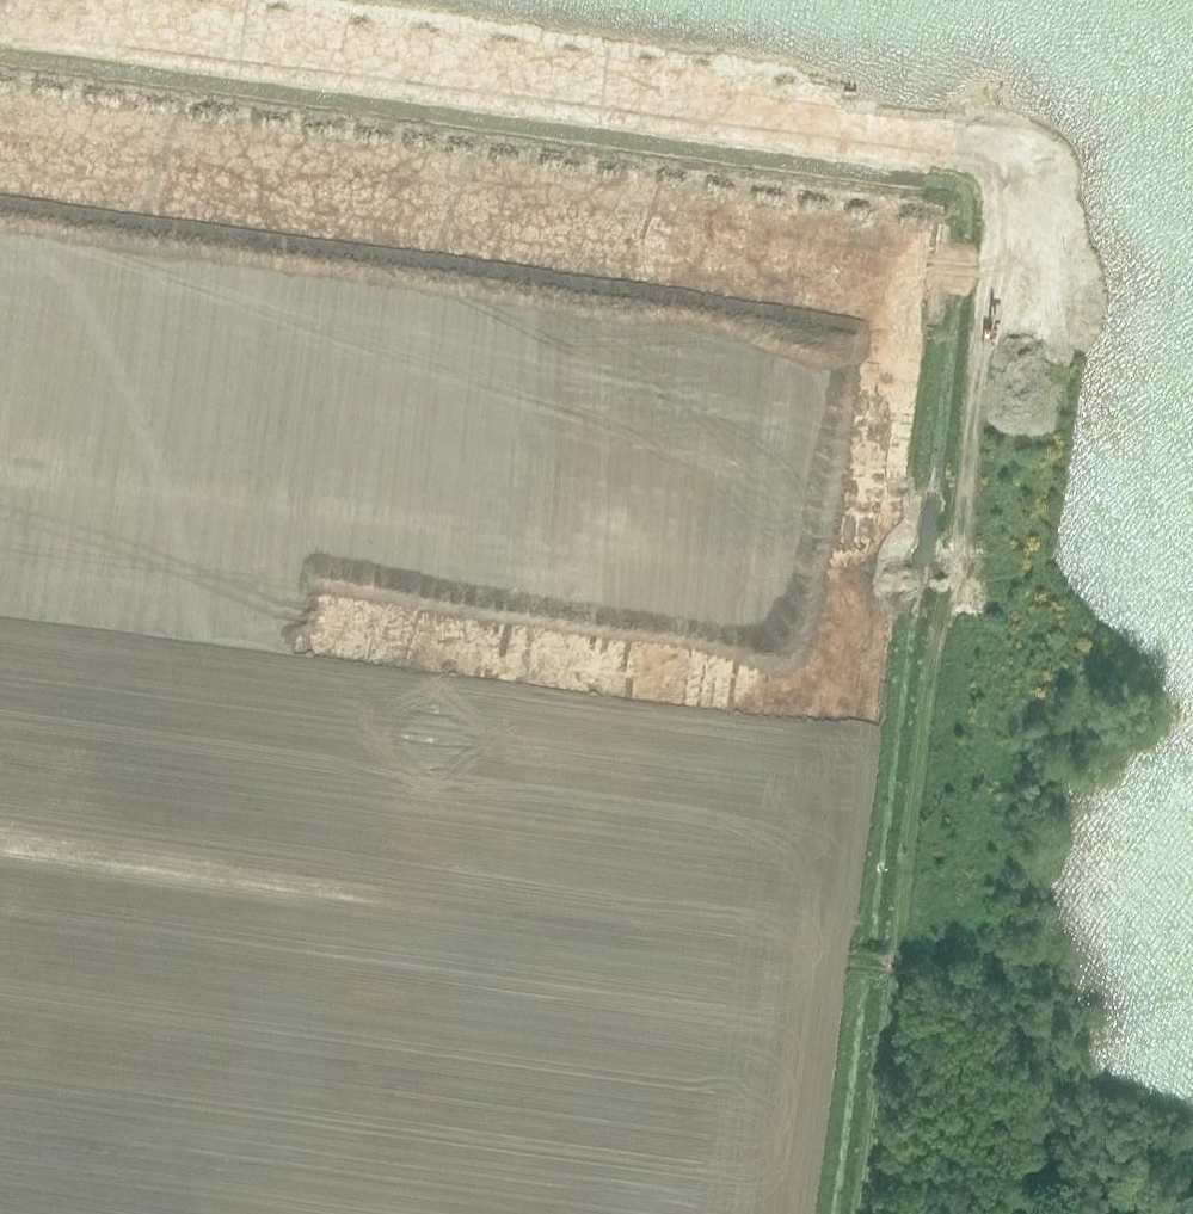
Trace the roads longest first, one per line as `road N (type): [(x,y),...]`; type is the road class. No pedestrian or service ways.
road 1 (track): [(861,1213),(947,603),(960,564),(999,189),(946,151),(0,29)]

